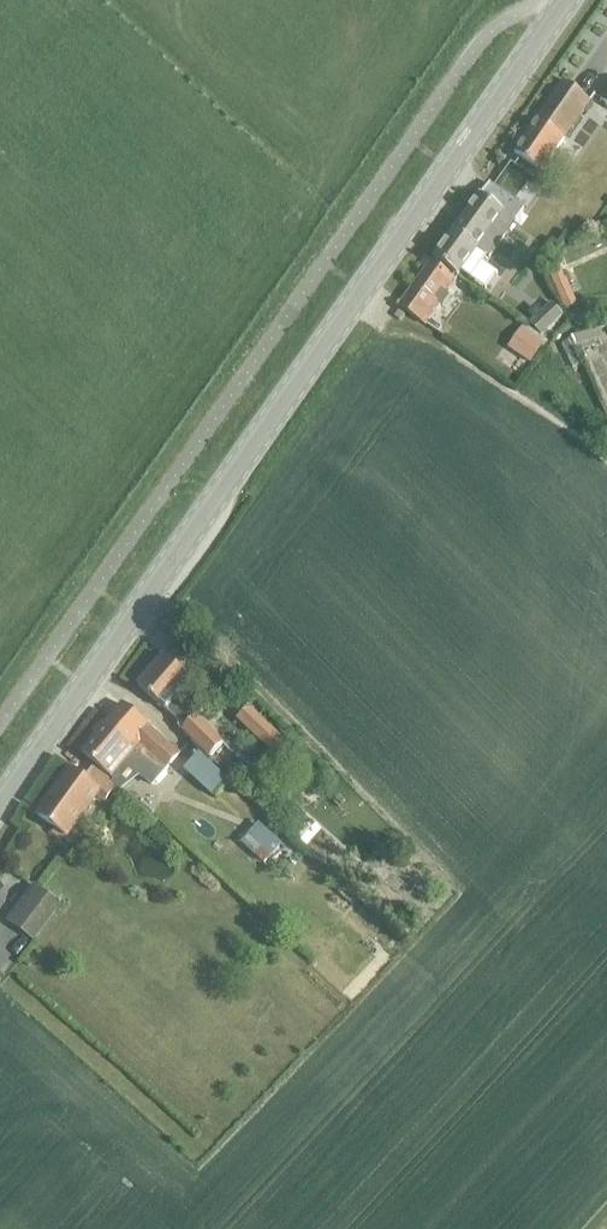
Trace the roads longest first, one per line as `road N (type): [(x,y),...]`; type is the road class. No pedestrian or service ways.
road 1 (secondary): [(0,805),(566,0)]

